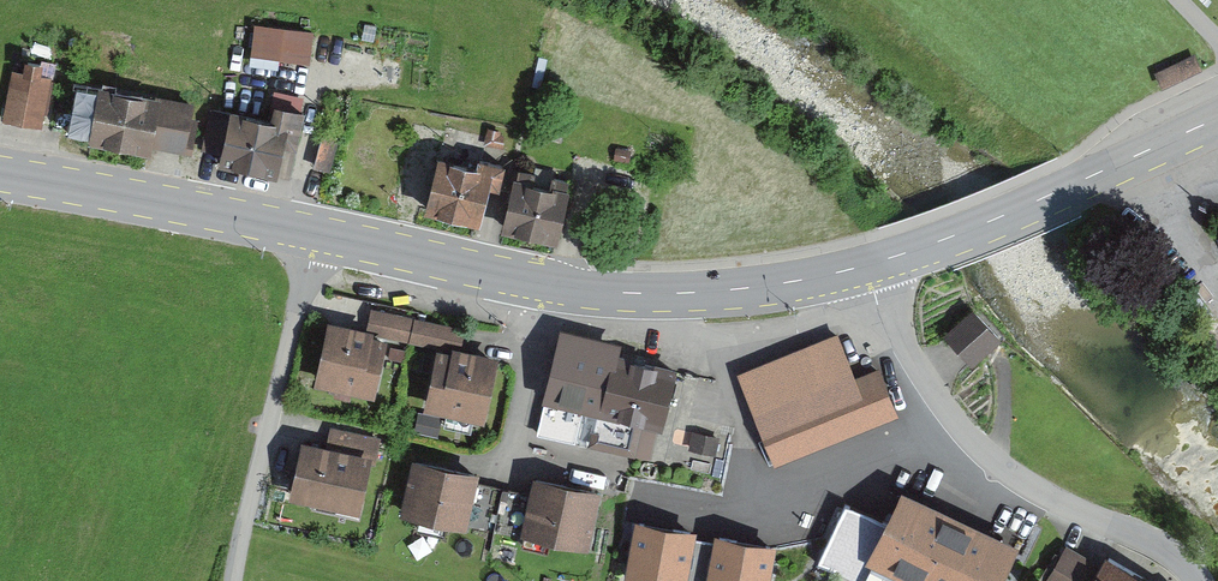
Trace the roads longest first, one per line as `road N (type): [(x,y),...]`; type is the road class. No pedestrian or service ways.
road 1 (primary): [(865,264),(747,286),(587,288),(315,232)]
road 2 (unclassified): [(865,264),(921,373),(988,457),(1167,553),(1199,580)]
road 3 (primary): [(1217,117),(1023,208),(865,264)]
road 4 (residential): [(315,232),(236,580)]
road 5 (primary): [(315,232),(0,174)]

